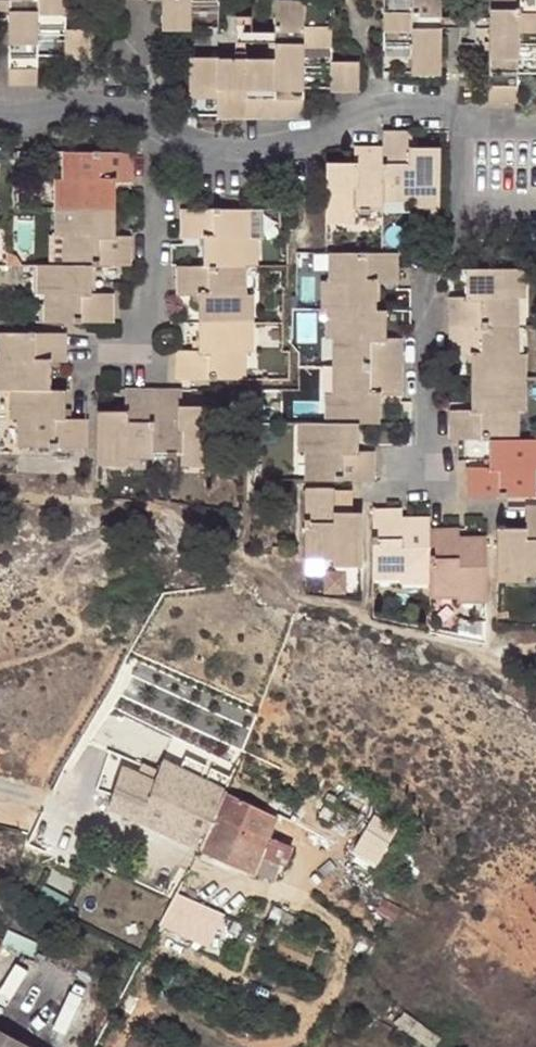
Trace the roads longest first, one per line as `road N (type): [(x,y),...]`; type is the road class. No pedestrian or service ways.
road 1 (residential): [(152,125),(191,148),(291,148),(372,108),(451,112),(464,121)]
road 2 (residential): [(152,125),(150,337),(82,336),(82,383)]
road 3 (residential): [(463,222),(425,279),(425,484)]
road 4 (residential): [(0,116),(62,106),(123,109),(152,125)]

